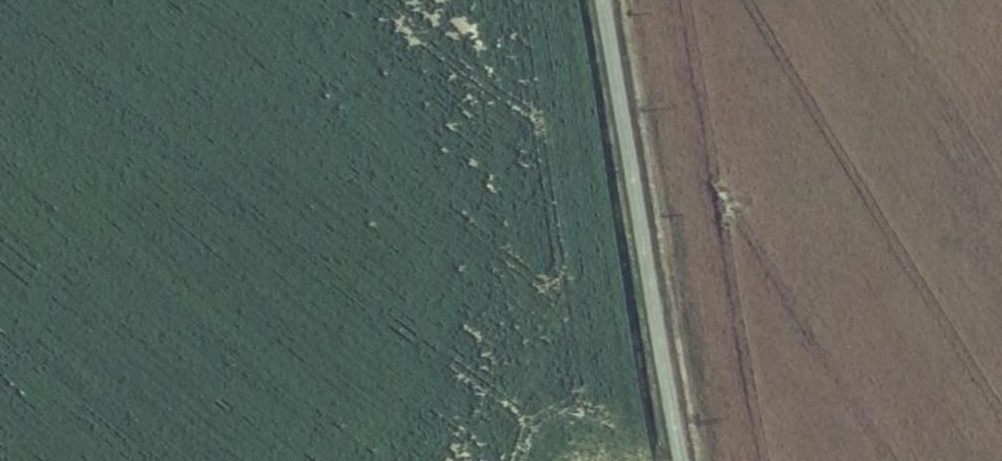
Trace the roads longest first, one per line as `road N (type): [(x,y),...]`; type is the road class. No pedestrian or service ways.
road 1 (unclassified): [(682,460),(602,0)]

